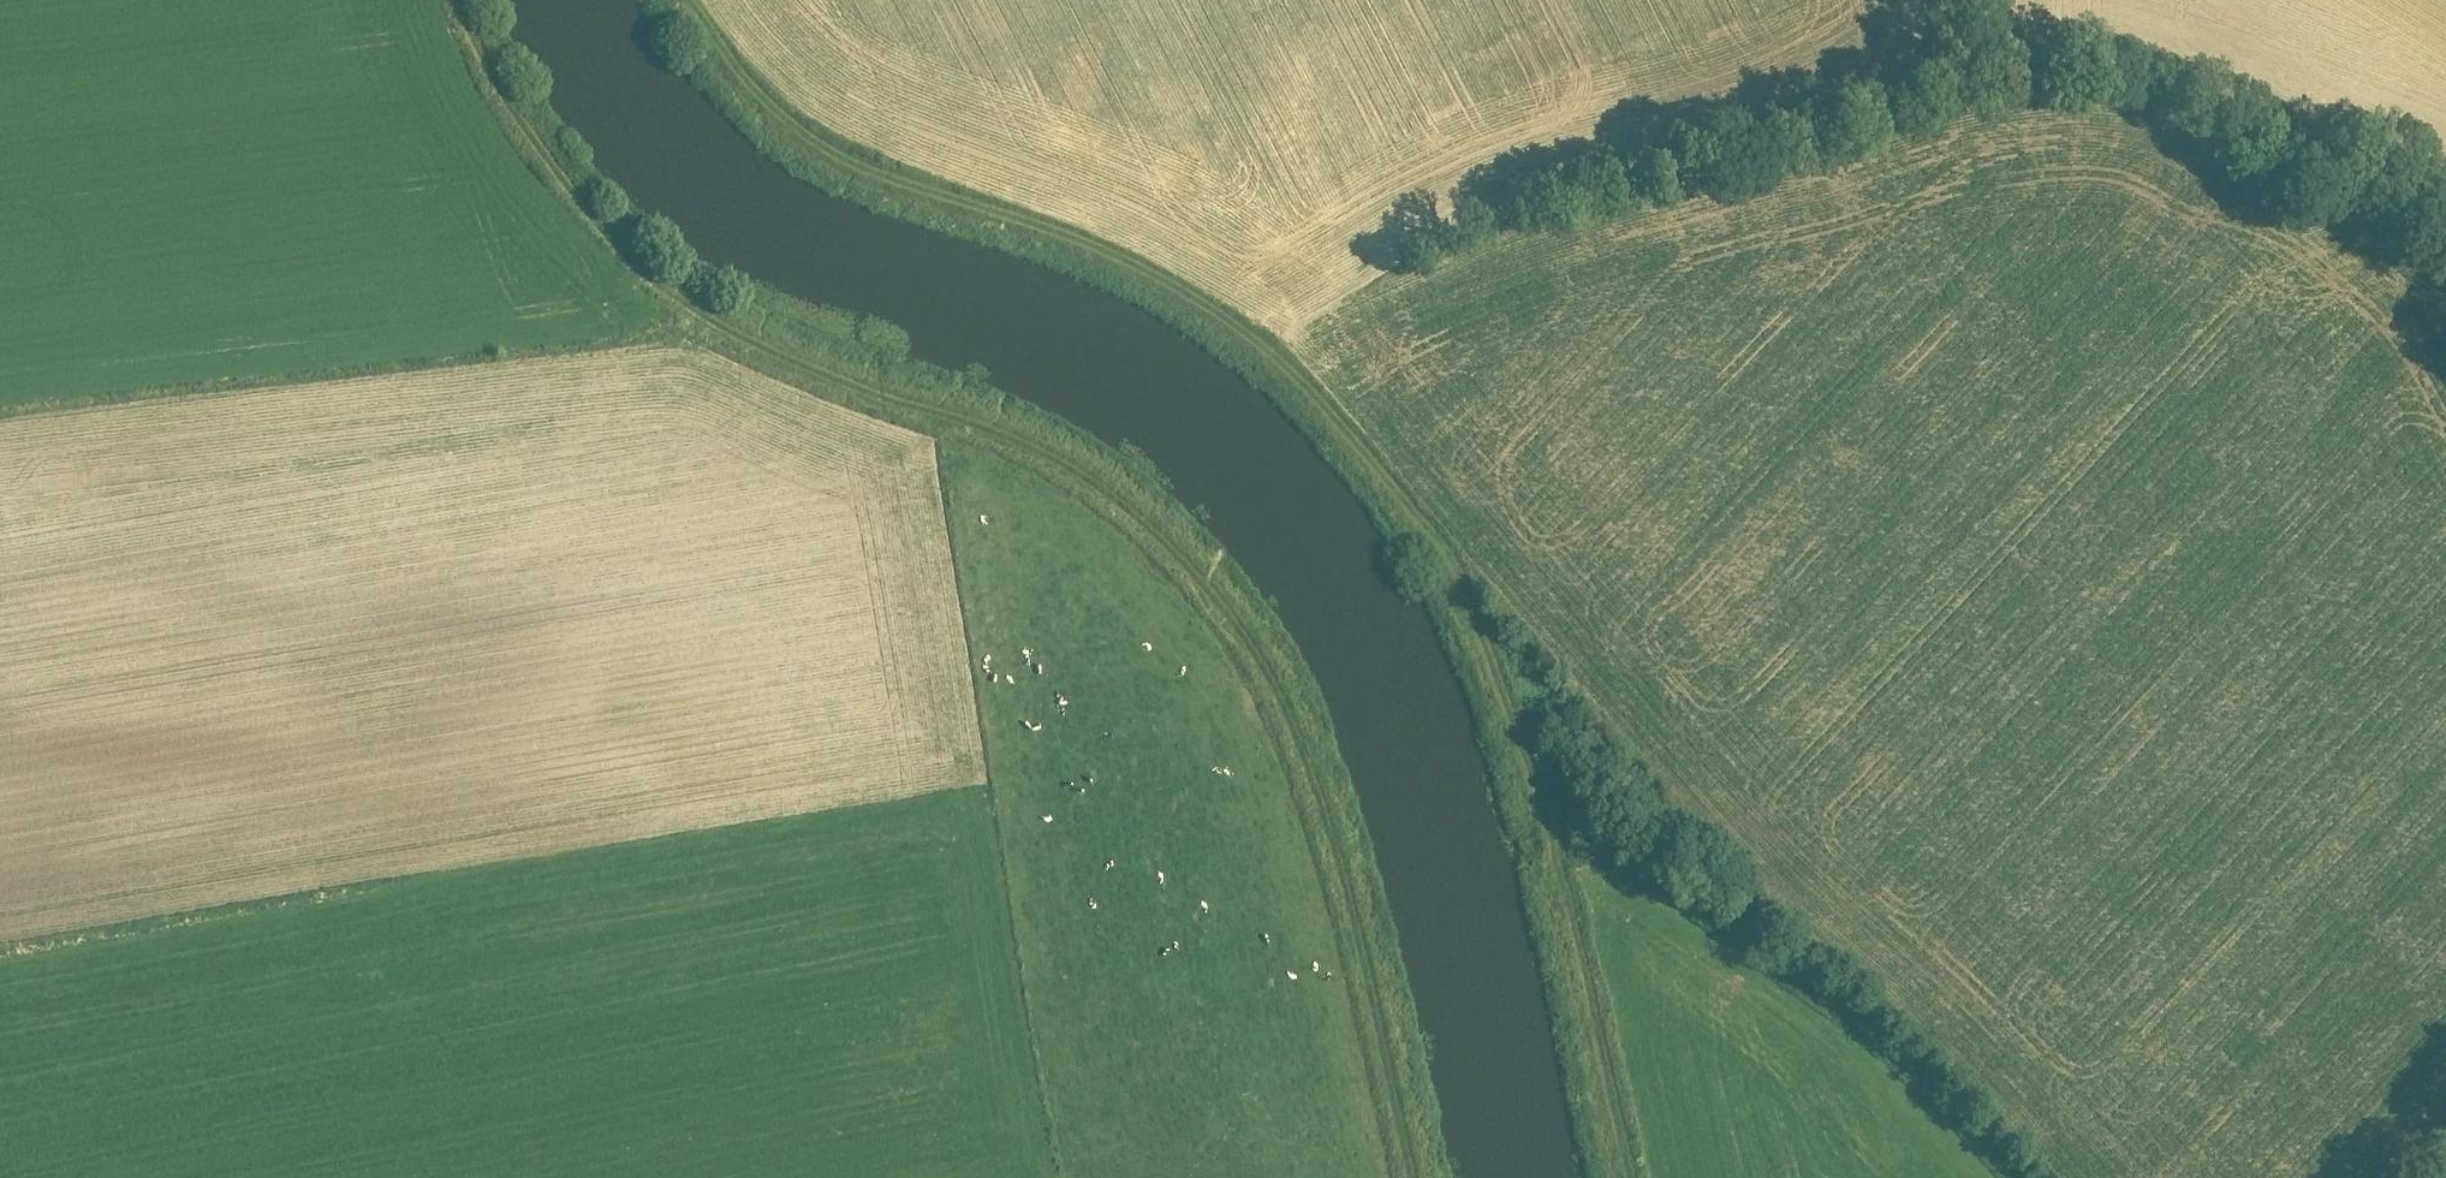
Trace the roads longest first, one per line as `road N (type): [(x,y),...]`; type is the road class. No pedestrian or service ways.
road 1 (track): [(1407,1177),(1332,839),(1268,687),(1169,554),(1064,472),(789,385),(681,330),(531,156),(452,0)]

